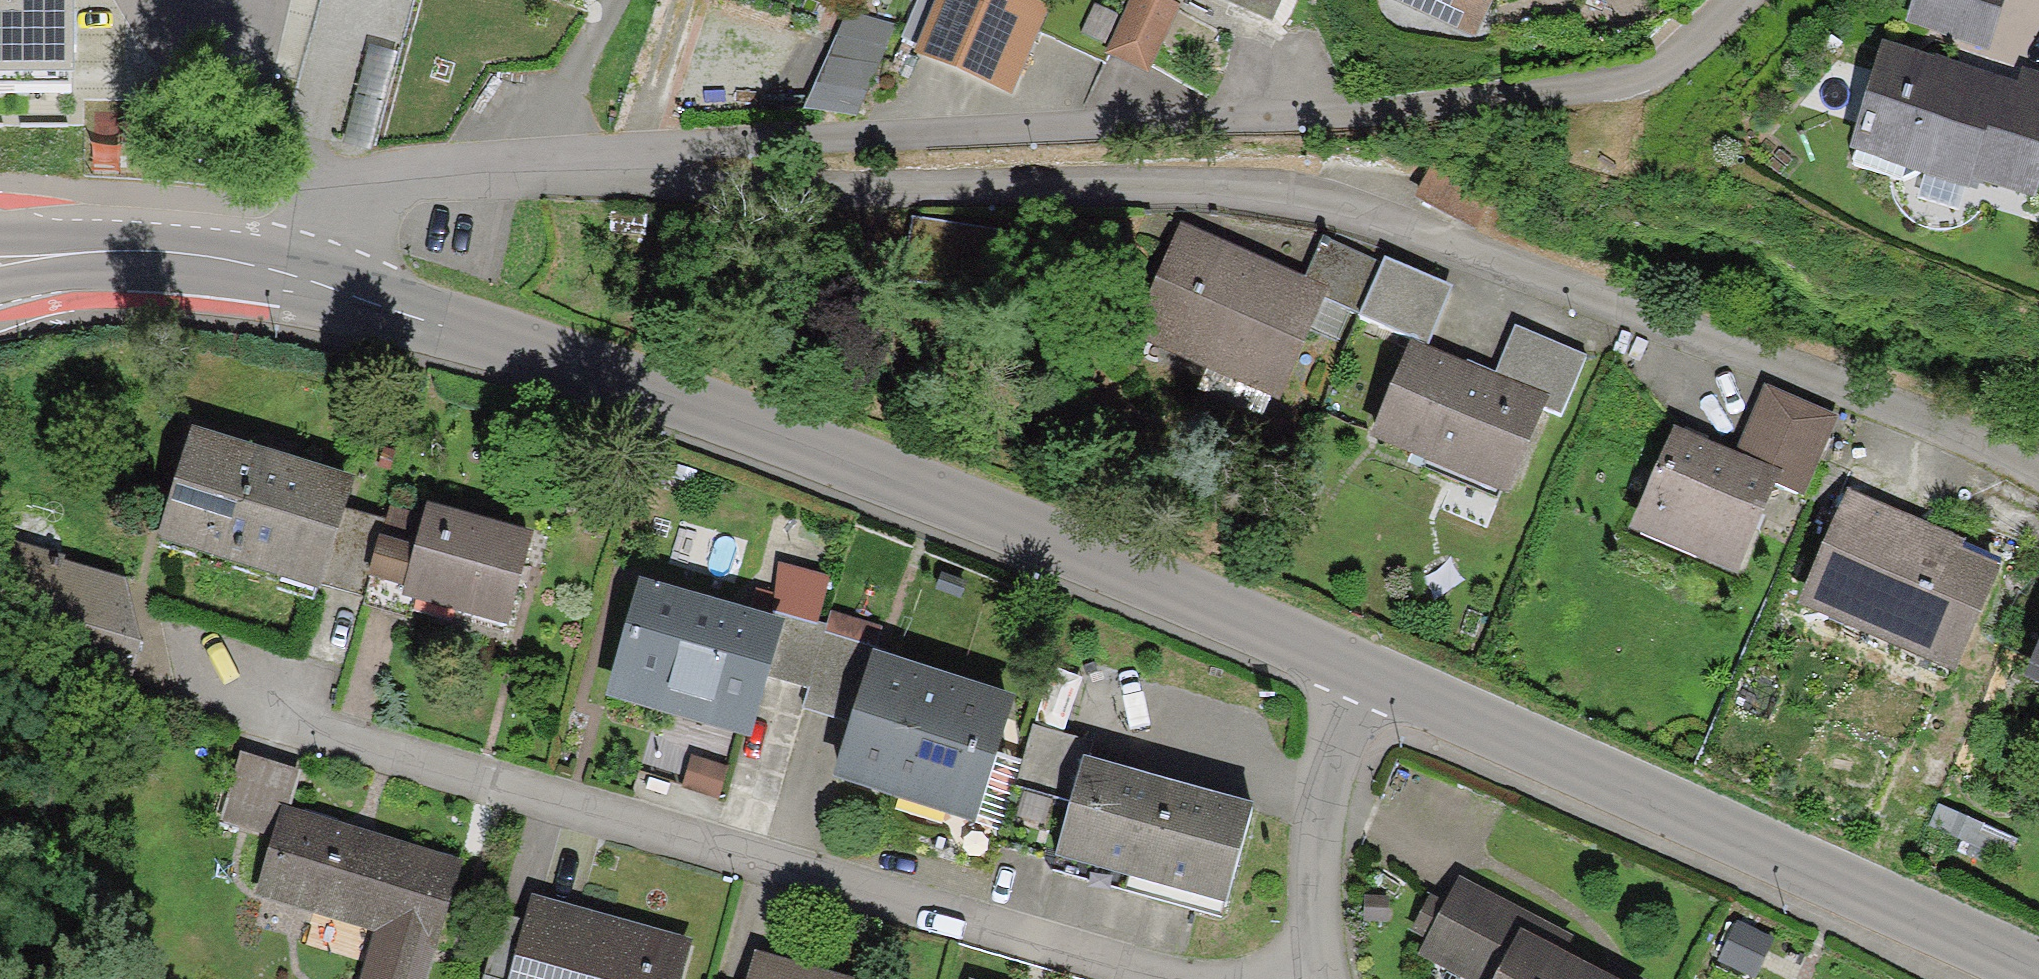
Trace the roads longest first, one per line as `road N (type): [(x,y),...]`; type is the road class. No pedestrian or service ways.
road 1 (residential): [(629,166),(708,191),(1174,190),(1322,201),(2038,483)]
road 2 (residential): [(629,166),(723,145),(1072,128),(1628,81),(1697,37),(1731,0)]
road 3 (secondary): [(1360,671),(869,466),(310,280)]
road 4 (residential): [(177,666),(214,672),(262,723),(1168,978)]
road 5 (secondary): [(2038,974),(1360,671)]
road 6 (residential): [(310,280),(344,209),(413,175),(629,166)]
road 7 (residential): [(1360,671),(1322,794),(1325,964)]
road 8 (secondary): [(310,280),(135,256)]
road 9 (secondary): [(0,285),(135,256)]
road 10 (secondary): [(135,256),(0,238)]

